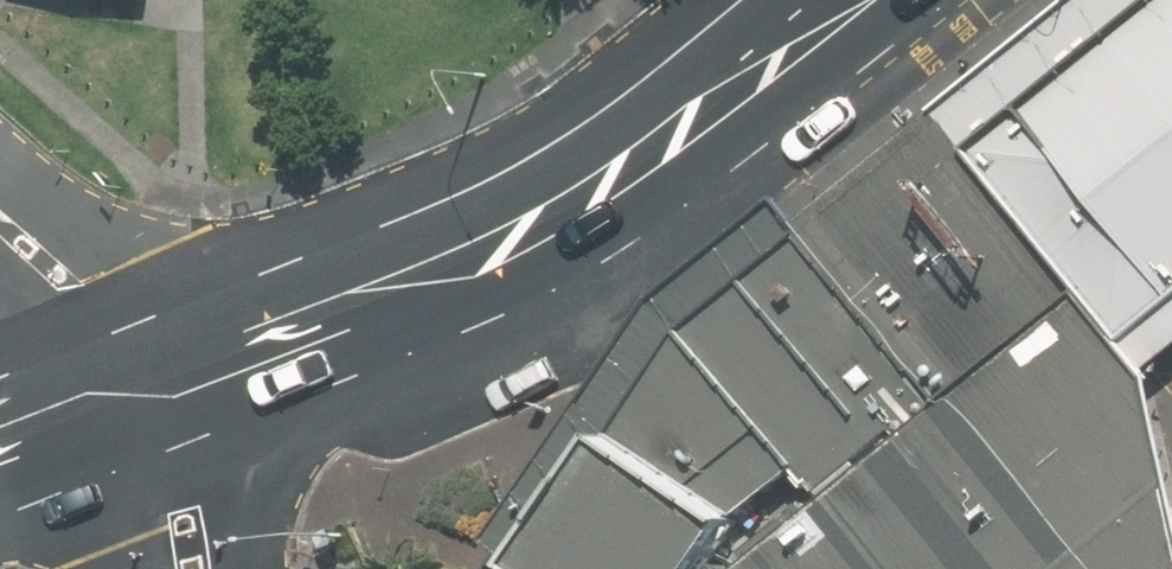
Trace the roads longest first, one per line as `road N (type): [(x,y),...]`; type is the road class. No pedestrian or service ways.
road 1 (secondary): [(861,0),(597,199),(406,287),(129,395)]
road 2 (residential): [(0,240),(43,279),(129,395)]
road 3 (residential): [(129,395),(180,518),(192,568)]
road 4 (secondary): [(129,395),(0,446)]

